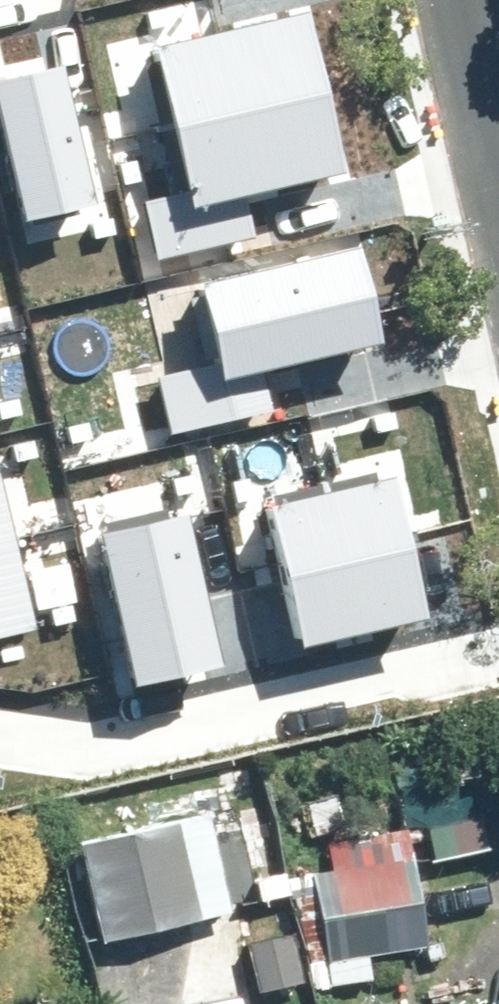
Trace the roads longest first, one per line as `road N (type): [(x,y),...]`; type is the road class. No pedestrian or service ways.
road 1 (residential): [(459,0),(498,170)]

